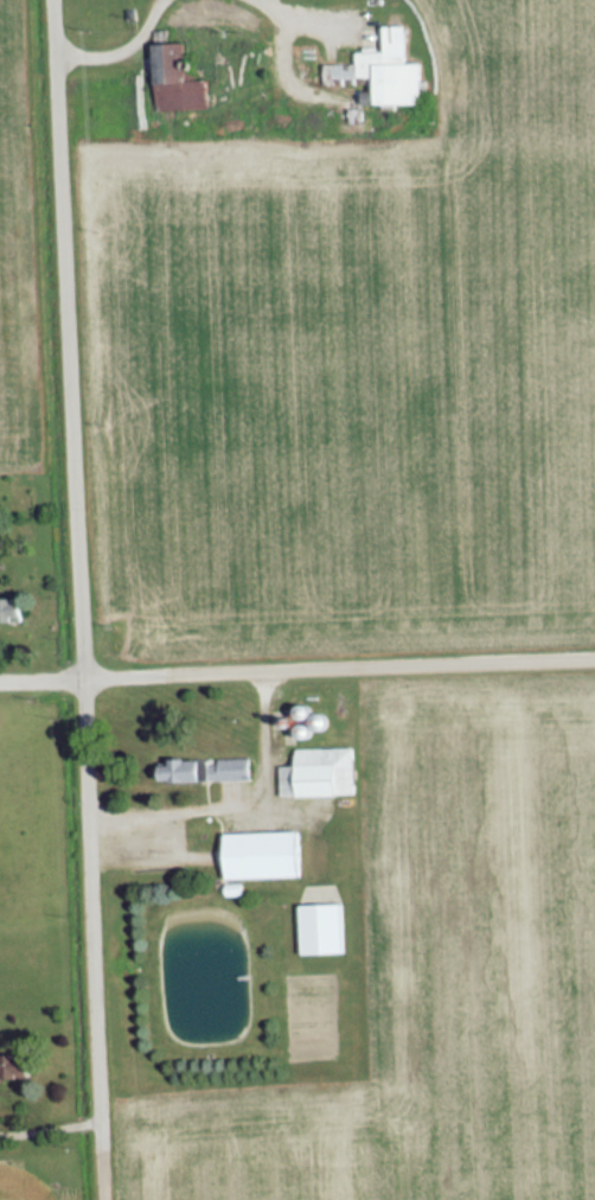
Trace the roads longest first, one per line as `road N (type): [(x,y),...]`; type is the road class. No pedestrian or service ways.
road 1 (residential): [(102,1153),(54,0)]
road 2 (residential): [(168,672),(594,654)]
road 3 (residential): [(0,681),(168,672)]

